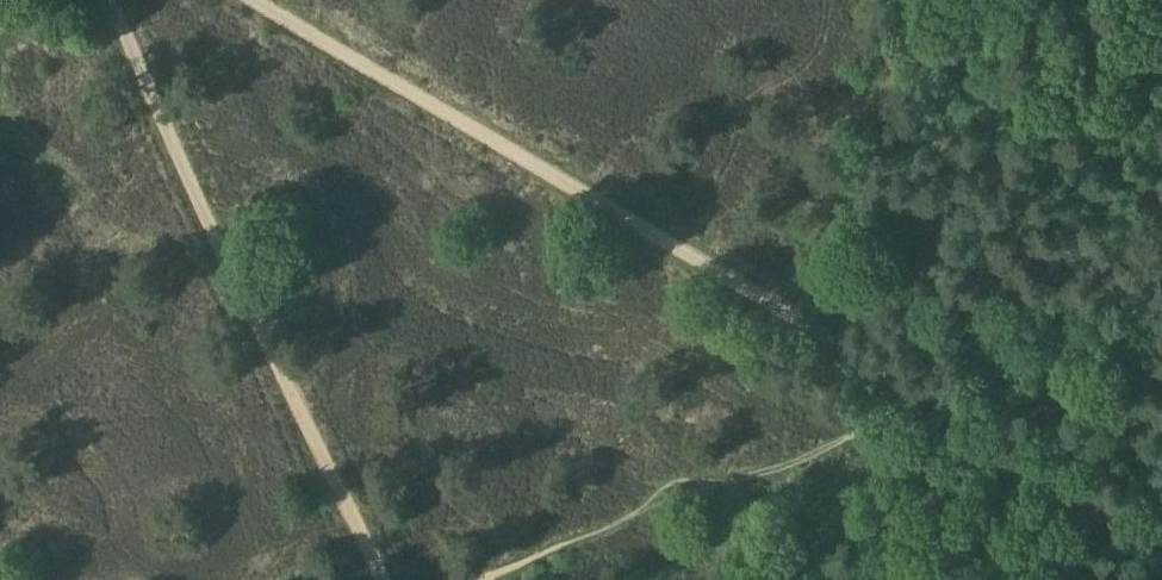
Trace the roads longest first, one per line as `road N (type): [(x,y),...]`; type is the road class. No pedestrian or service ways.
road 1 (track): [(920,397),(242,0)]
road 2 (track): [(384,579),(190,184),(112,0)]
road 3 (track): [(1161,538),(920,397)]
road 4 (track): [(920,397),(1161,298)]

